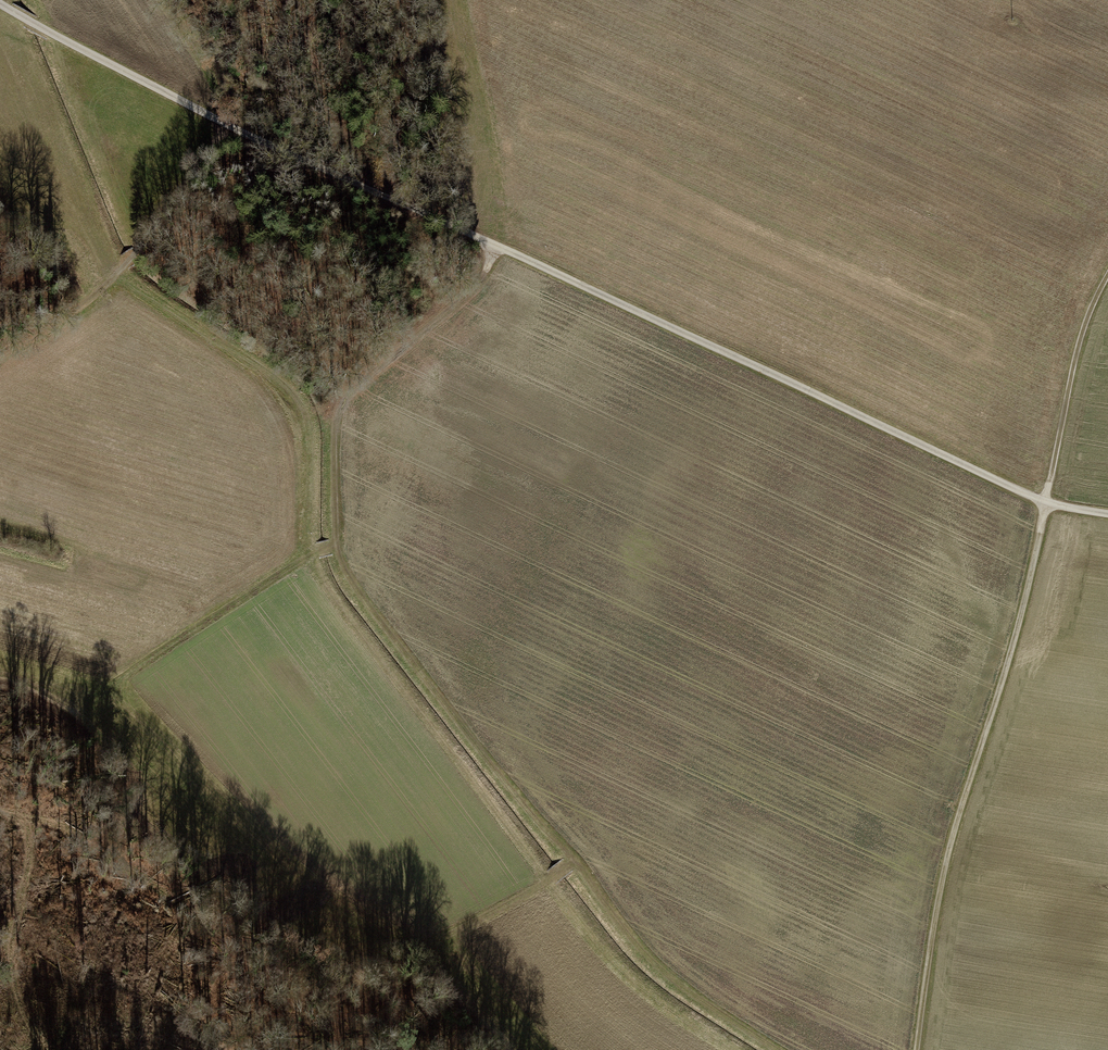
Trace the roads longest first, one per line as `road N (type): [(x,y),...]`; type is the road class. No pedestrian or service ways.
road 1 (track): [(1107,514),(1048,505),(253,140),(0,3)]
road 2 (track): [(782,1049),(677,983),(628,931),(345,571),(336,546),(338,409),(469,293),(497,245)]
road 3 (track): [(918,1049),(945,860),(1023,615),(1048,505)]
road 4 (track): [(336,546),(311,553),(96,695)]
road 5 (track): [(1107,273),(1093,299),(1048,505)]
road 6 (track): [(572,861),(421,951)]
road 7 (track): [(519,1049),(421,951)]

